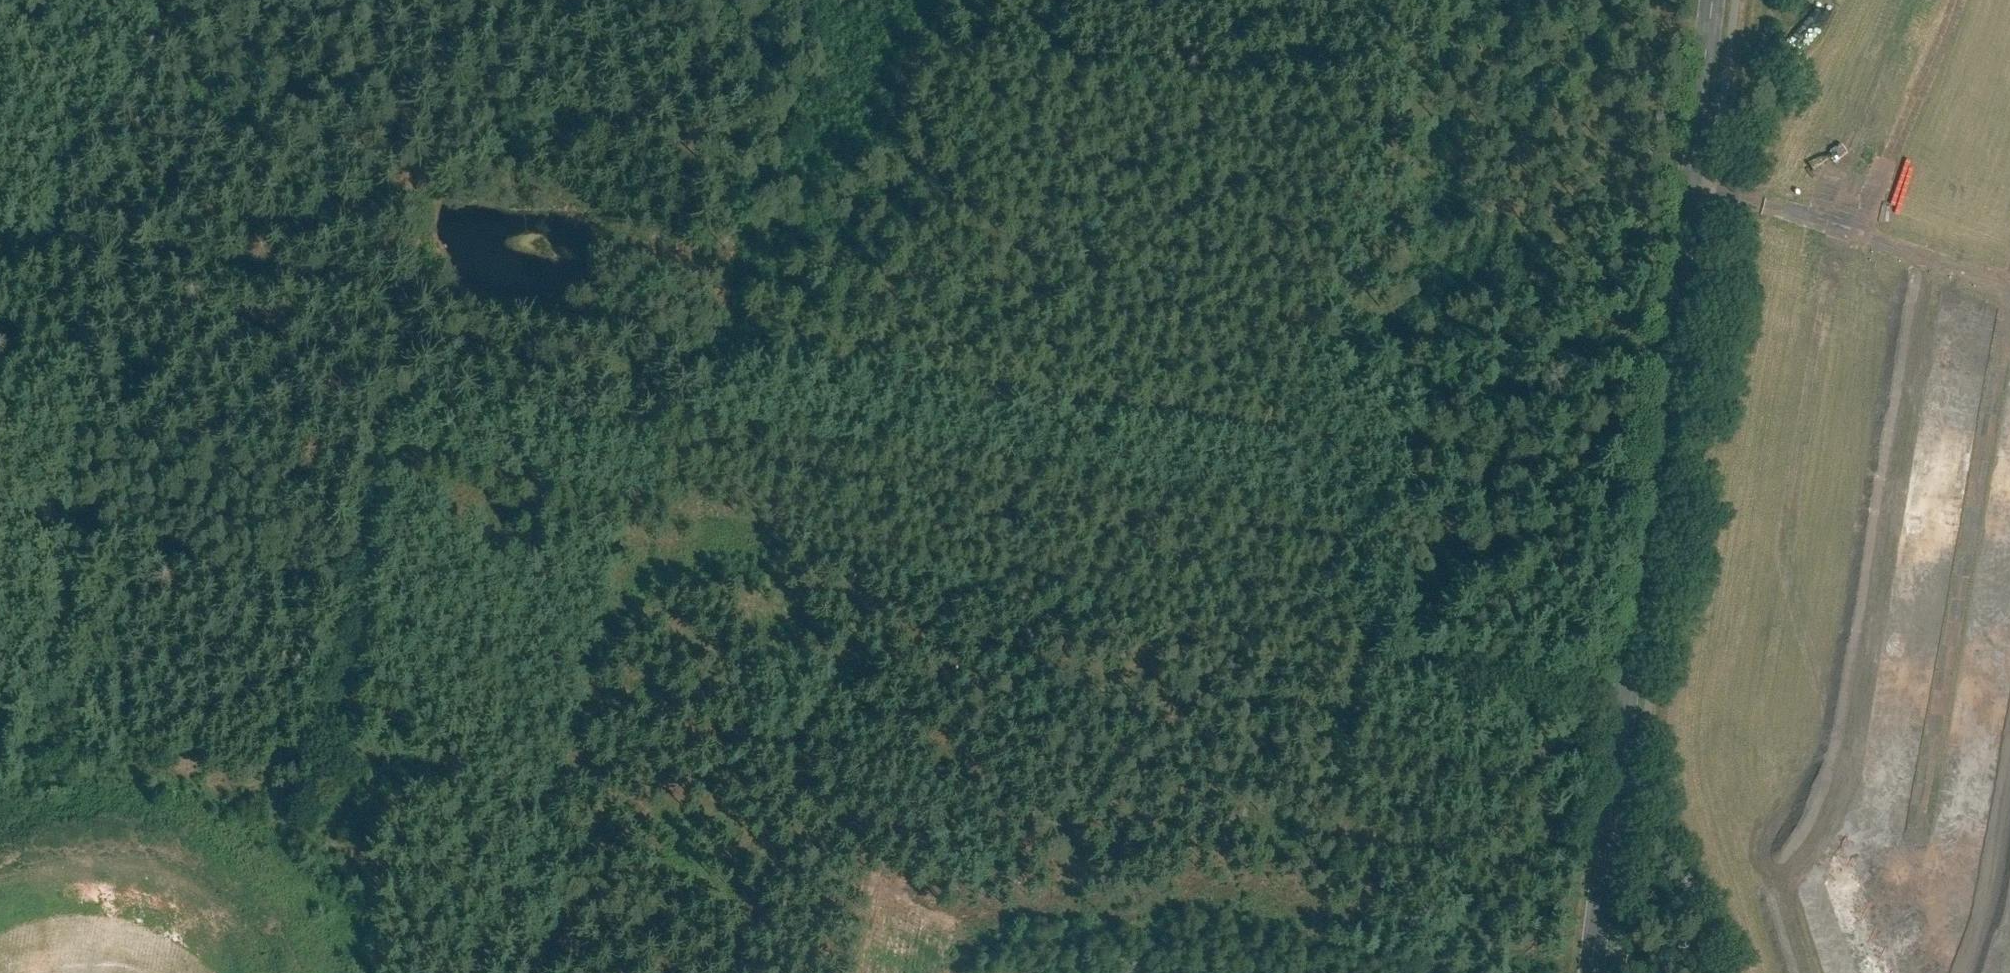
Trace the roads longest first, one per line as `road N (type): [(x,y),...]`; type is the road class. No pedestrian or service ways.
road 1 (tertiary): [(1713,0),(1680,182),(1592,972)]
road 2 (track): [(1680,182),(2009,293)]

